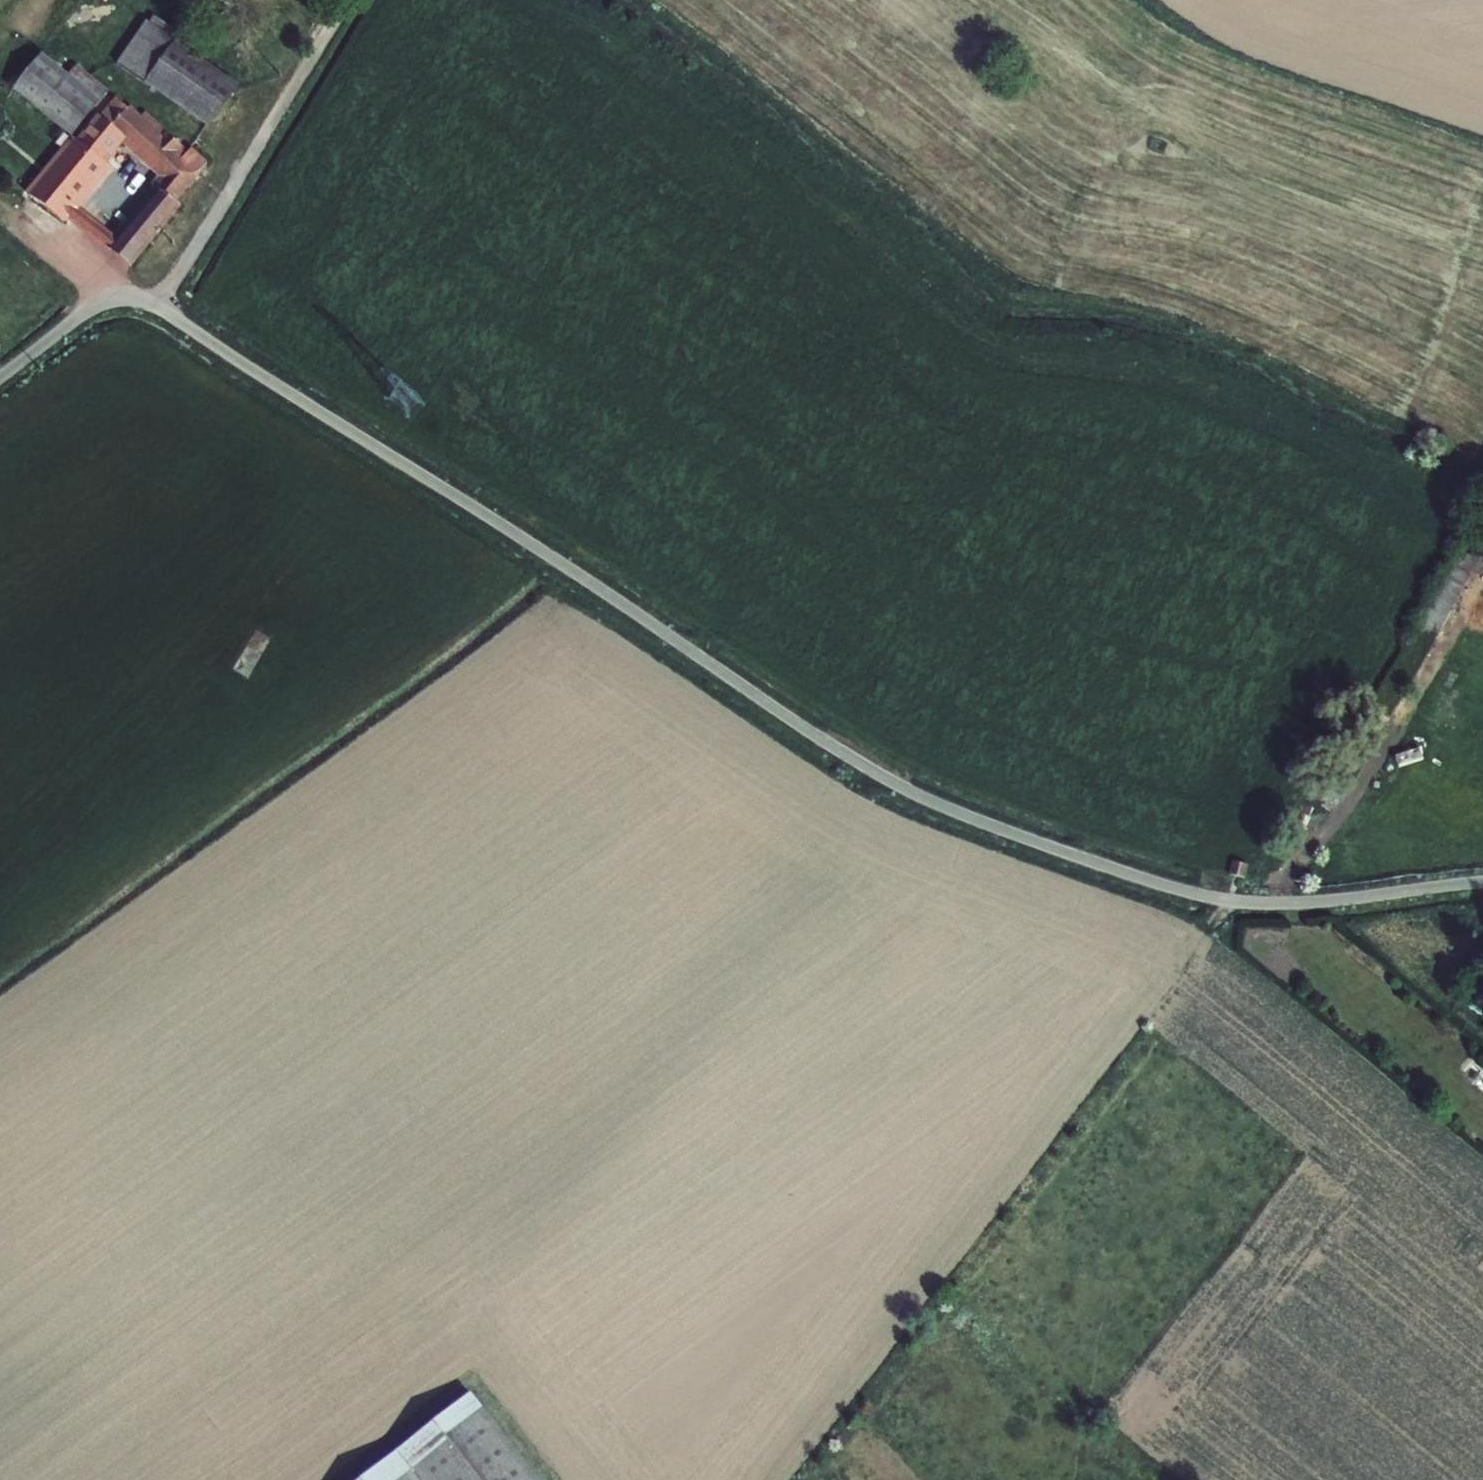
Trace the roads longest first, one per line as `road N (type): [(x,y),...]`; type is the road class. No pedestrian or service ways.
road 1 (unclassified): [(1482,883),(1304,902),(1227,899),(1139,877),(941,805),(826,741),(159,307)]
road 2 (unclassified): [(0,377),(95,306),(137,299),(159,307)]

